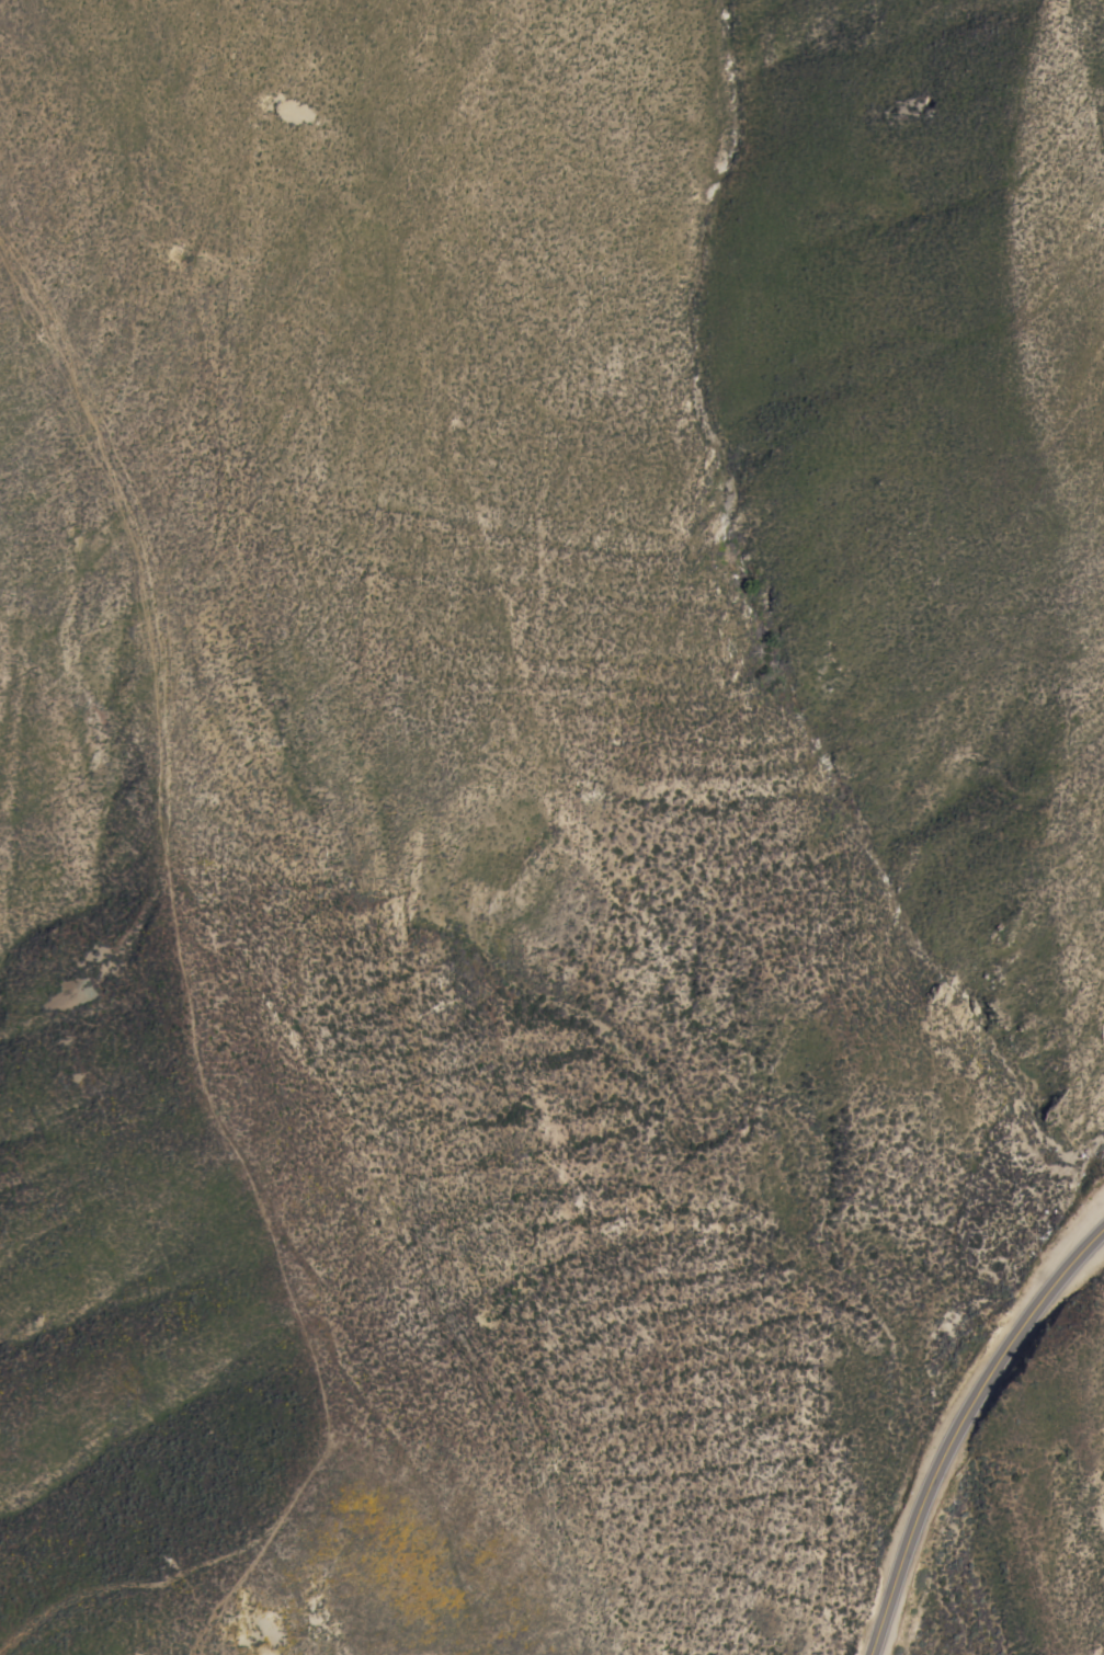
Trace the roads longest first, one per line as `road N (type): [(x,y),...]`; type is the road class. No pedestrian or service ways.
road 1 (secondary): [(871,1654),(940,1464),(1012,1339),(1062,1270),(1103,1236)]

